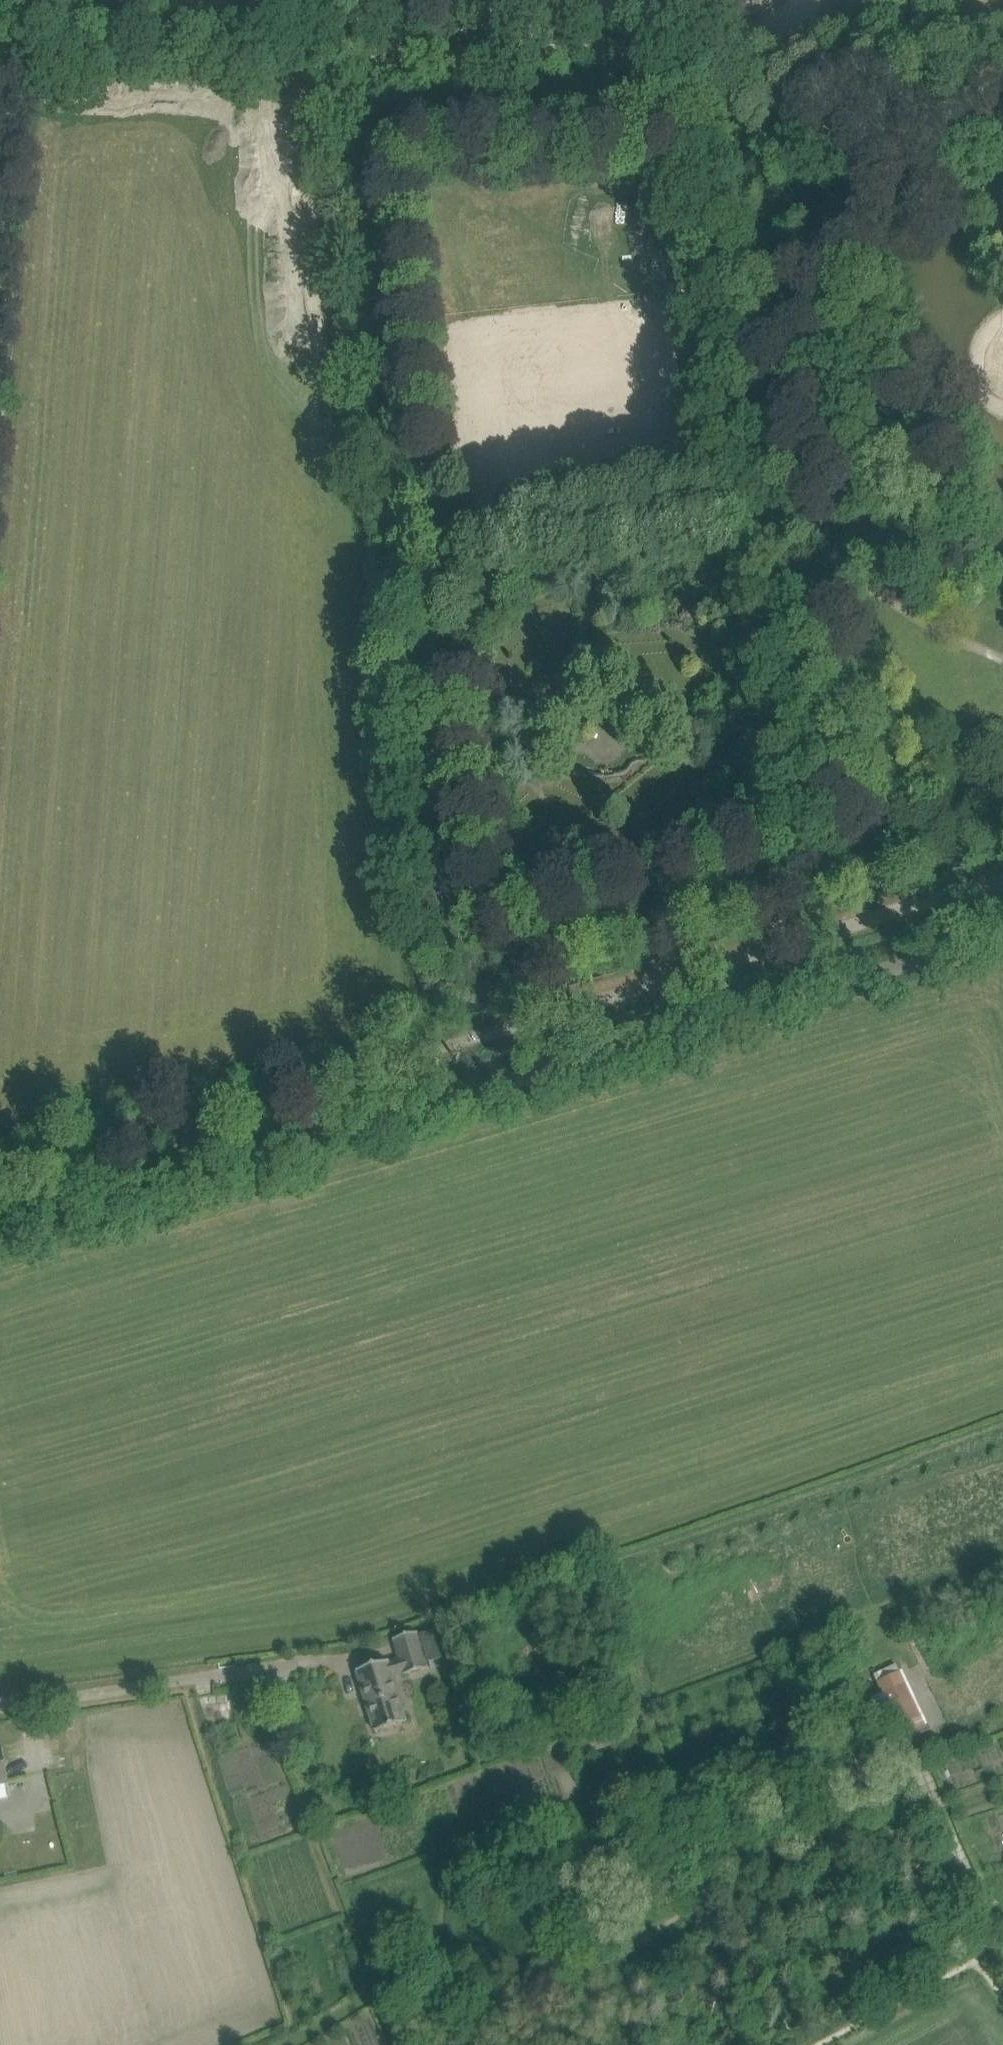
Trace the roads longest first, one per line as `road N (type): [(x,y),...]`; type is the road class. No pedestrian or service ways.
road 1 (unclassified): [(0,1236),(1002,936)]
road 2 (unclassified): [(0,1704),(289,1662)]
road 3 (track): [(1002,1917),(973,1882),(923,1763)]

